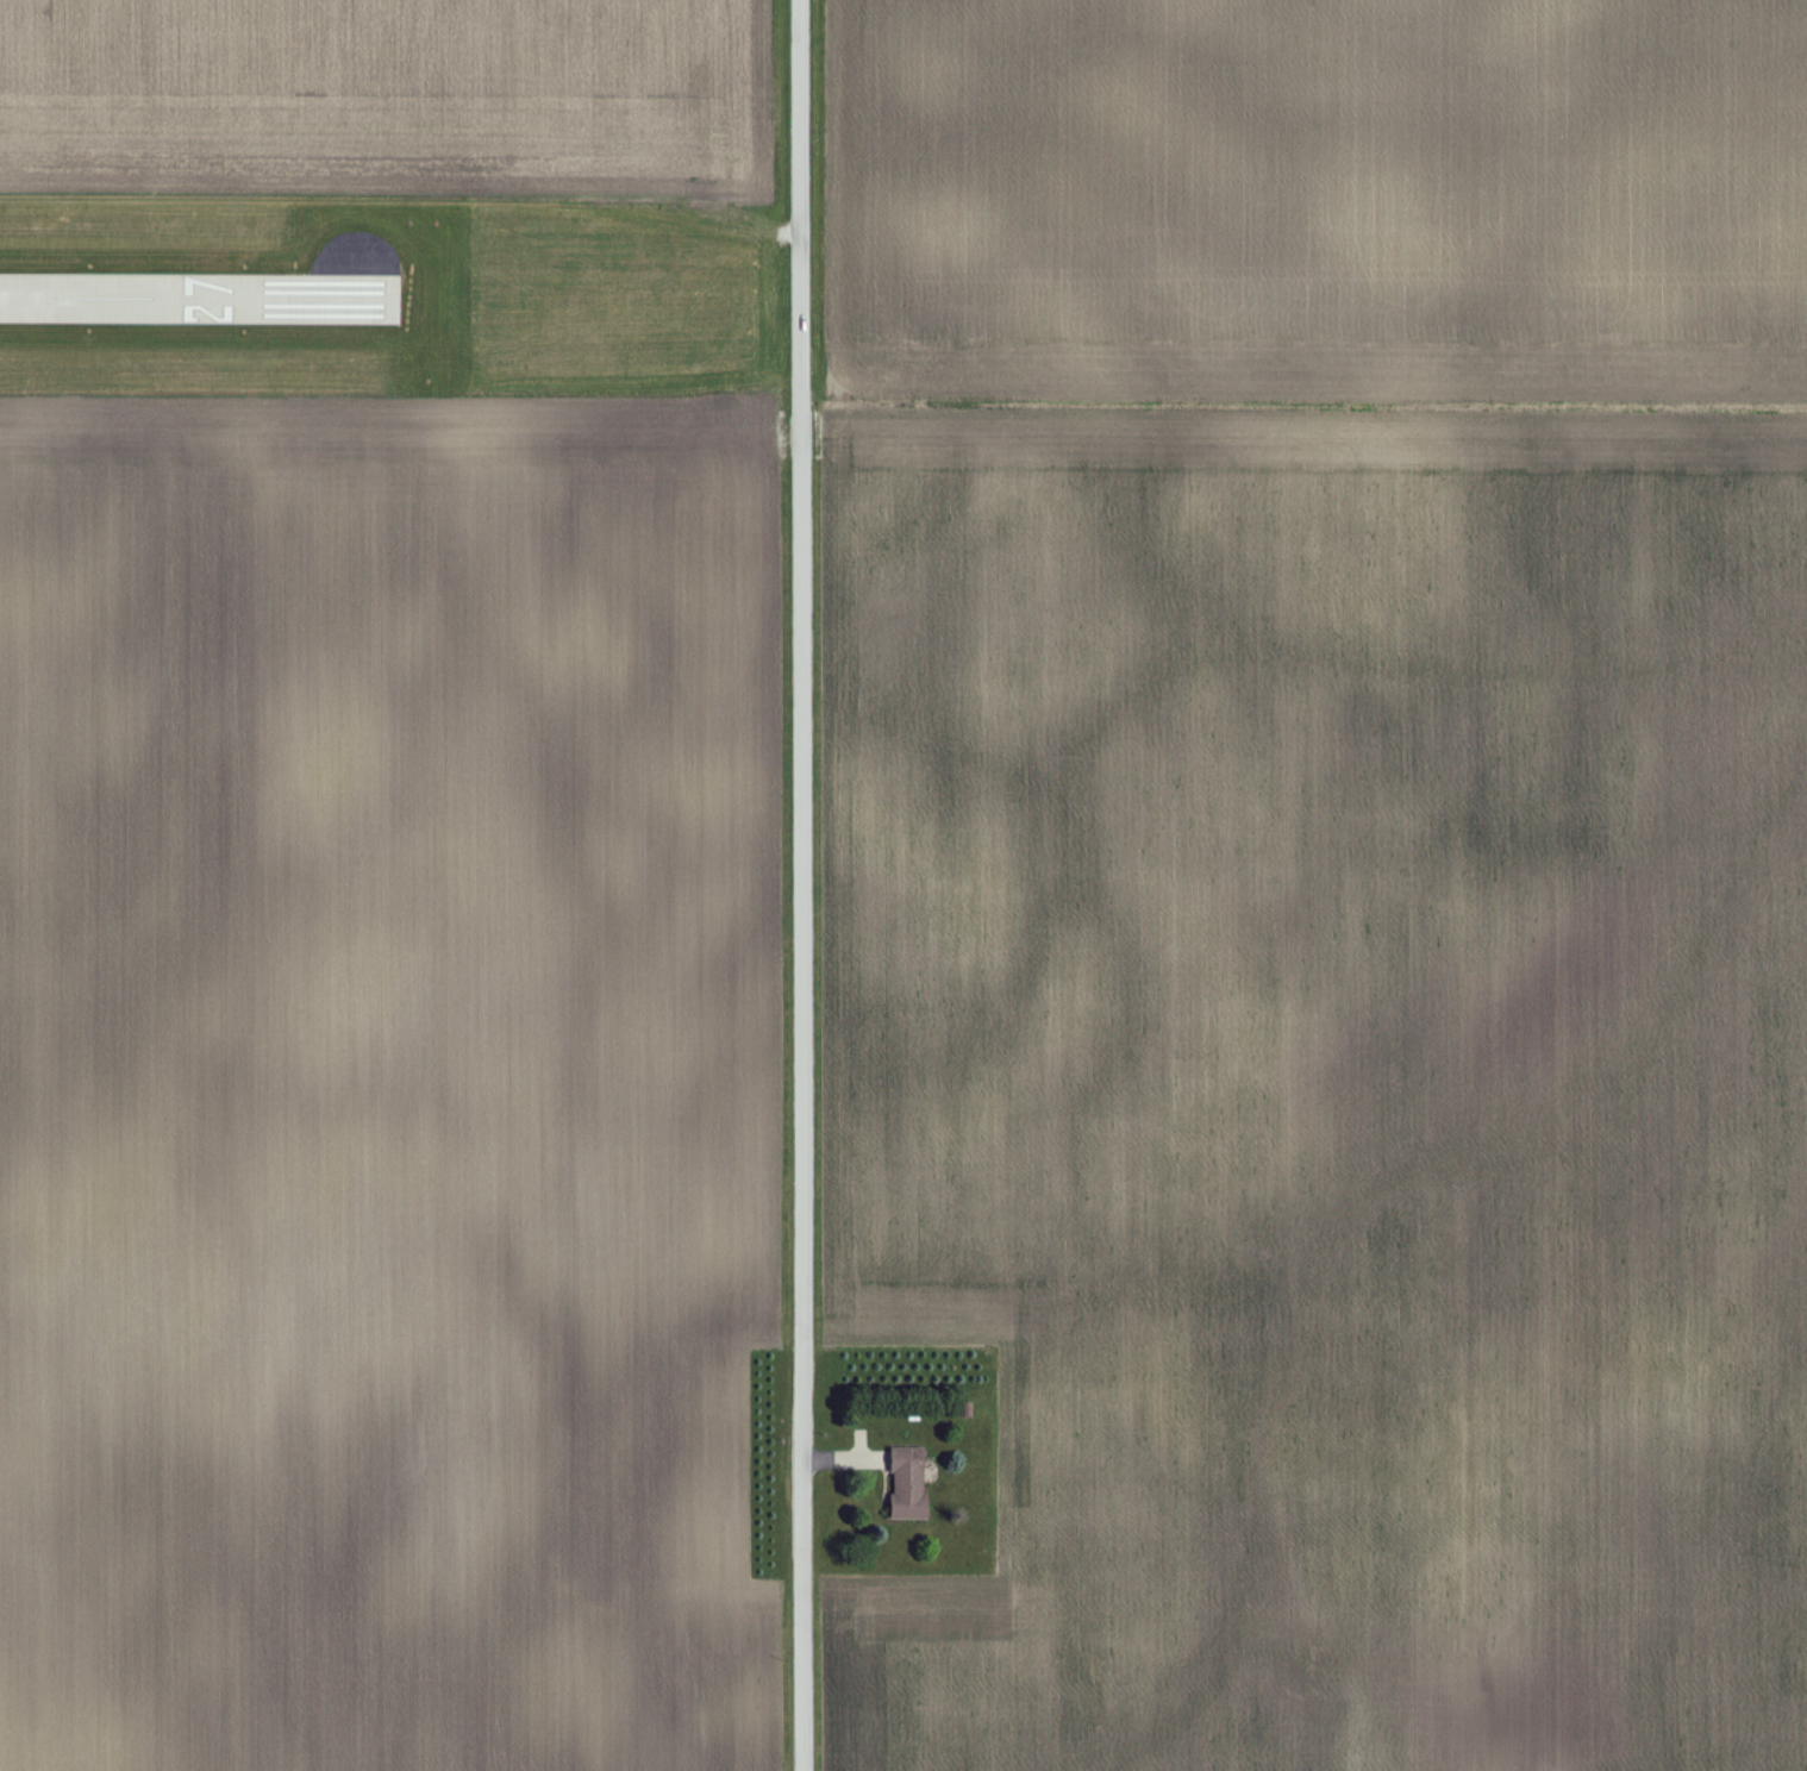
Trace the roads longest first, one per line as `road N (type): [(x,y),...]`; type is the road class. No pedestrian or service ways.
road 1 (residential): [(805,1770),(798,0)]

